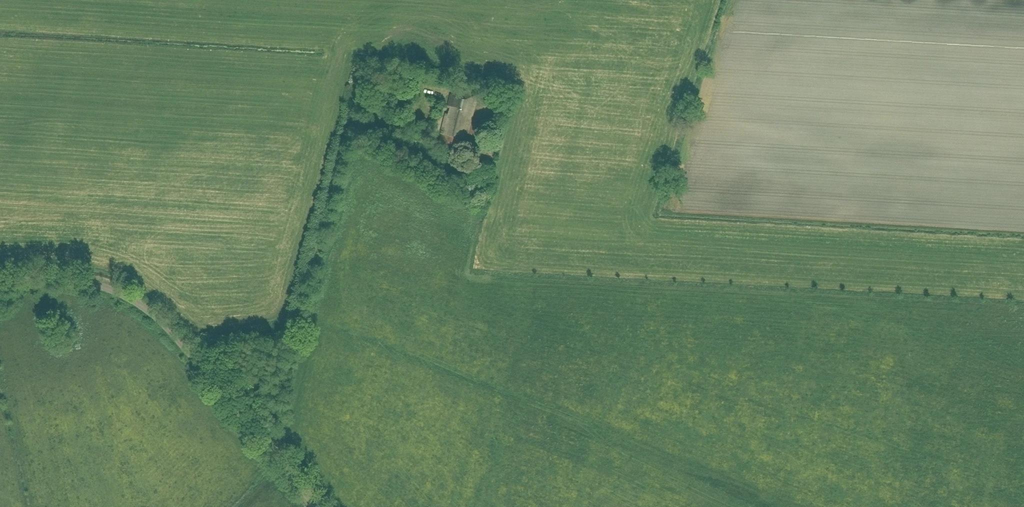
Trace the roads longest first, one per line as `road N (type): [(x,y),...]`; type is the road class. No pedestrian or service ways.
road 1 (unclassified): [(318,506),(170,330),(136,302),(88,282),(0,284)]
road 2 (track): [(260,437),(355,113),(398,96)]

